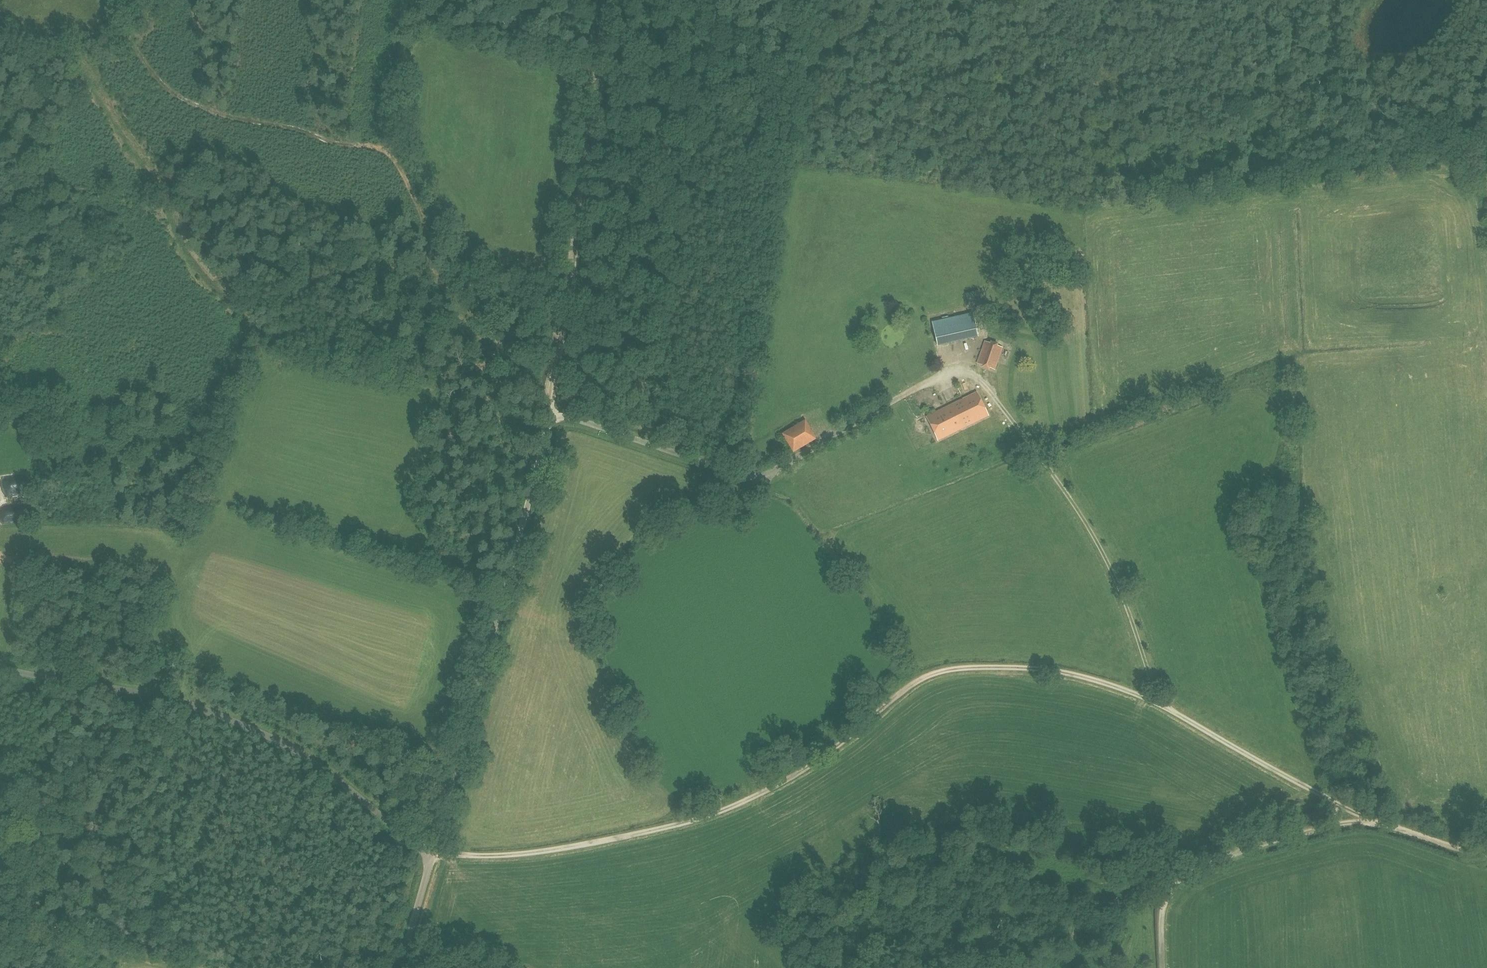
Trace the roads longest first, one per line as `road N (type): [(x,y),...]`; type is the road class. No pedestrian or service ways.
road 1 (track): [(1375,818),(1126,689),(1065,671),(974,666),(926,674),(803,771),(700,819),(545,851),(433,852)]
road 2 (unclassified): [(433,852),(305,755),(235,719),(152,694),(0,666)]
road 3 (unclassified): [(433,852),(547,409)]
road 4 (track): [(1164,967),(1166,899),(1175,885),(1248,848),(1375,818),(1486,857)]
road 5 (track): [(547,409),(608,0)]
road 6 (track): [(1168,707),(1104,554),(1036,448)]
road 7 (unclassified): [(401,967),(433,852)]

